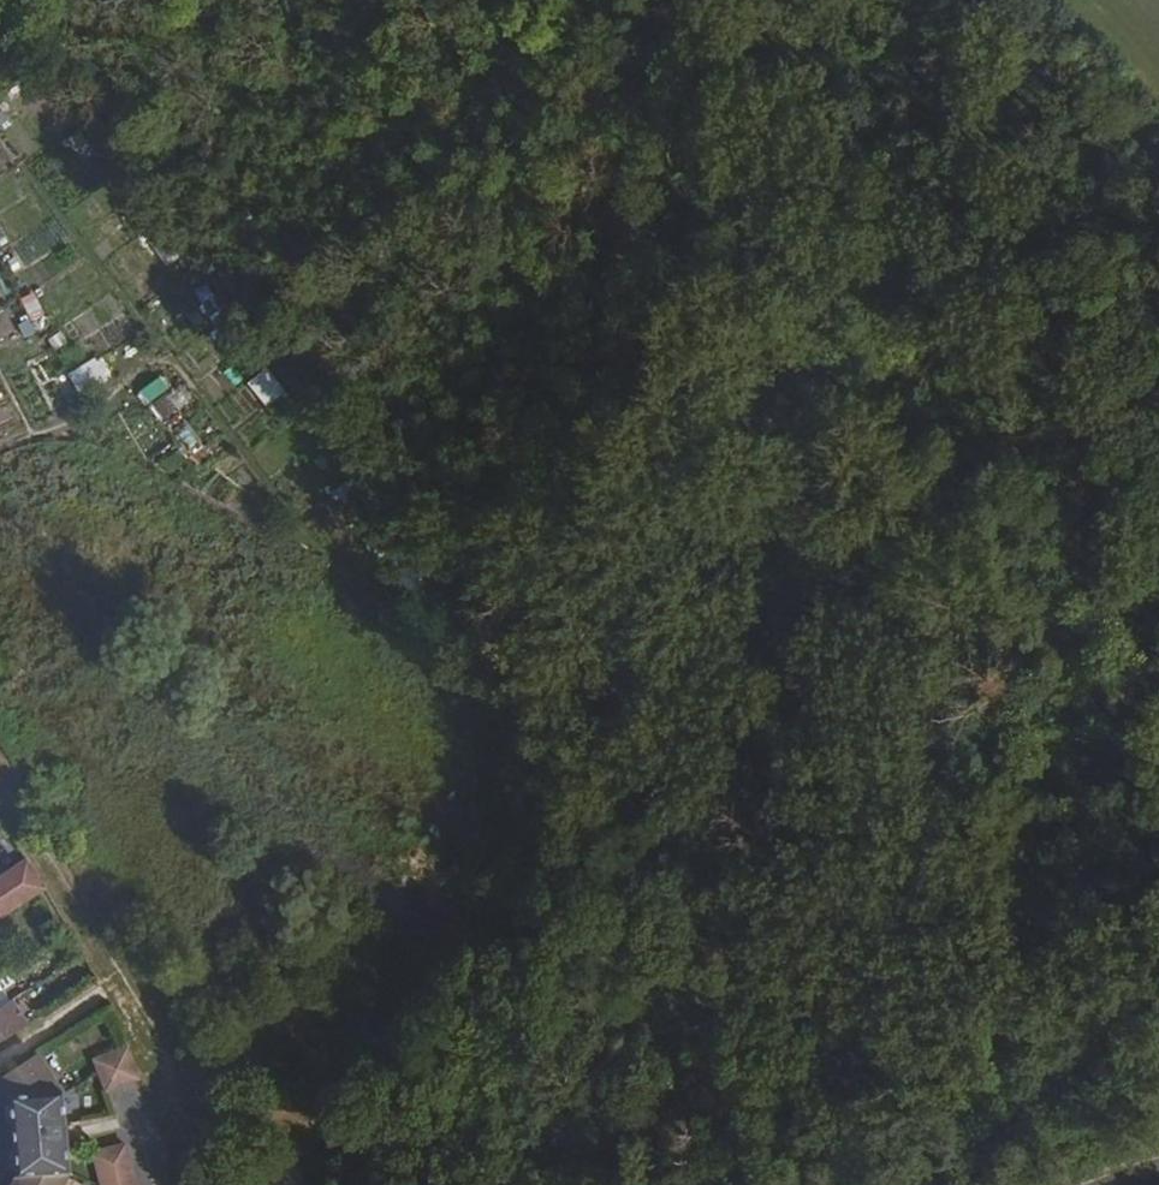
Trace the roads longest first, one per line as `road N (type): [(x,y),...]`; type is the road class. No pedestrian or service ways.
road 1 (track): [(588,0),(798,296),(1158,726)]

